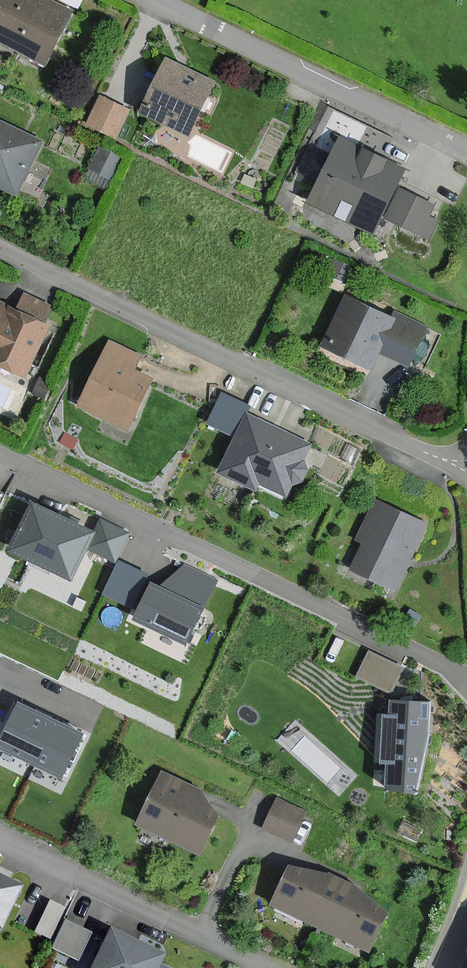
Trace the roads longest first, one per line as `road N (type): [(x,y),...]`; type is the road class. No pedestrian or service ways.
road 1 (residential): [(466,681),(0,453)]
road 2 (residential): [(0,246),(466,470)]
road 3 (residential): [(466,149),(153,0)]
road 4 (residential): [(0,840),(261,967)]

